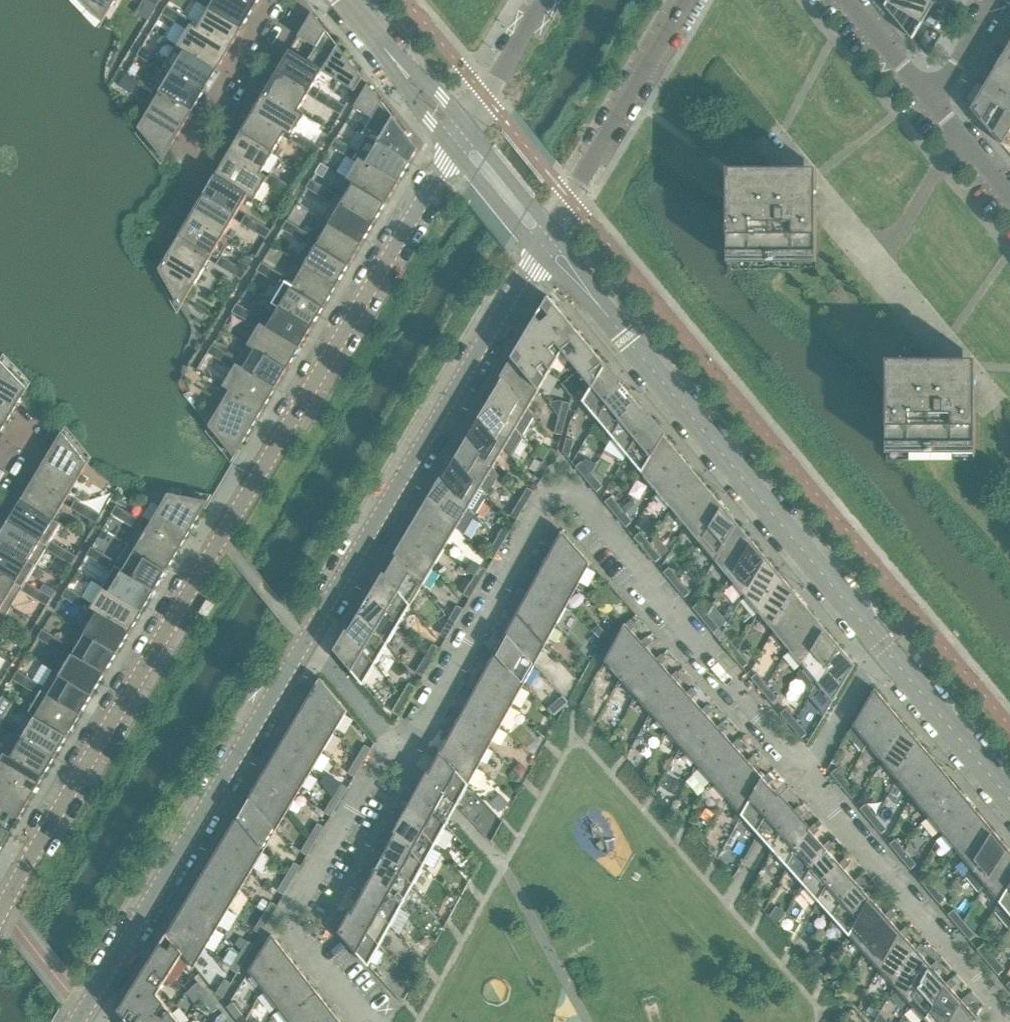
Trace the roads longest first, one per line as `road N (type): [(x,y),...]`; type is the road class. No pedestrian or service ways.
road 1 (residential): [(460,138),(3,906)]
road 2 (residential): [(804,774),(581,497),(548,501),(408,752)]
road 3 (residential): [(544,240),(883,646)]
road 4 (residential): [(307,638),(544,240)]
road 5 (residential): [(85,1009),(307,638)]
road 6 (residential): [(408,752),(378,762),(288,923),(368,1021)]
road 7 (residential): [(1009,1016),(804,774)]
road 8 (residential): [(544,240),(687,0)]
road 9 (residential): [(271,0),(191,136),(199,159),(216,158)]
road 10 (residential): [(883,646),(1009,798)]
road 11 (residential): [(880,265),(997,406)]
road 12 (residential): [(216,158),(307,0)]
road 13 (residential): [(345,0),(460,138)]
road 14 (residential): [(460,138),(544,0)]
road 15 (residential): [(777,141),(880,265)]
road 16 (residential): [(880,265),(959,132)]
road 17 (residential): [(408,752),(307,638)]
road 18 (residential): [(804,774),(883,646)]
road 19 (residential): [(934,103),(849,0)]
road 20 (residential): [(460,138),(544,240)]
road 21 (residential): [(0,515),(33,459),(32,439),(16,437),(0,456)]

